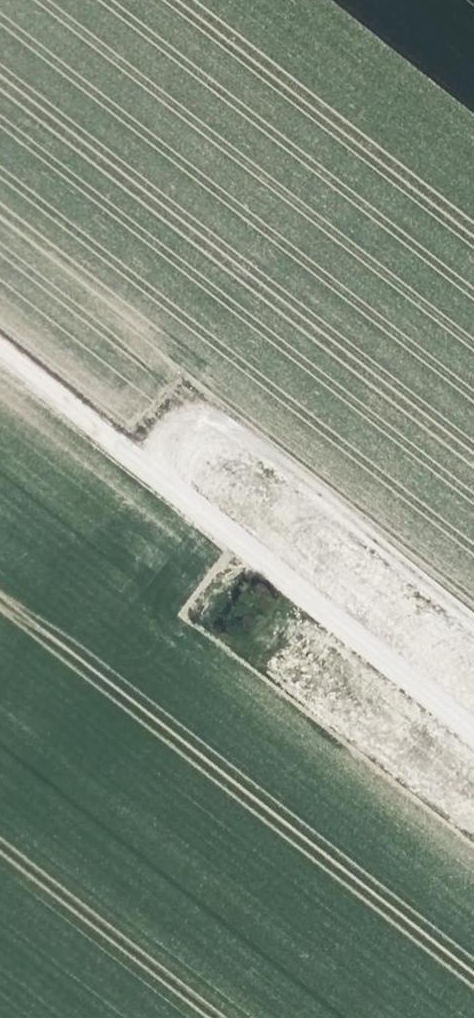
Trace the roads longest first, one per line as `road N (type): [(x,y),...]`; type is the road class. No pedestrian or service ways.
road 1 (track): [(136,456),(190,382),(473,614)]
road 2 (track): [(136,456),(473,728)]
road 3 (track): [(0,348),(136,456)]

